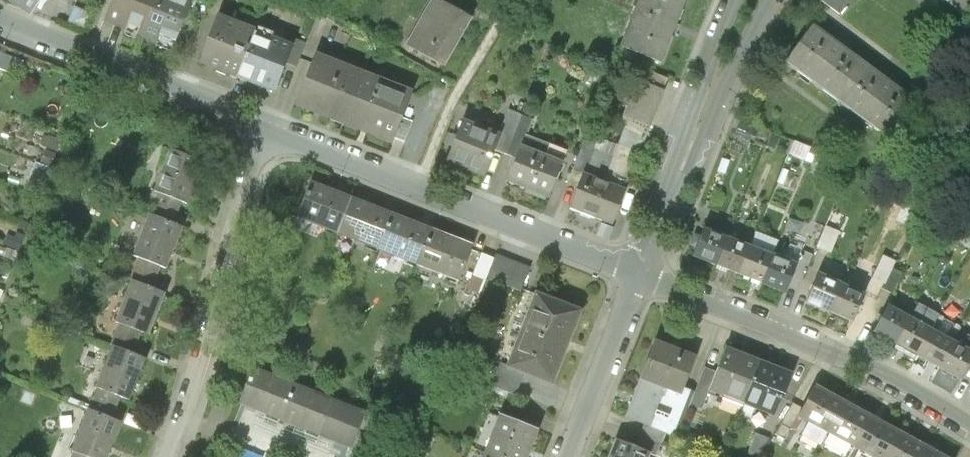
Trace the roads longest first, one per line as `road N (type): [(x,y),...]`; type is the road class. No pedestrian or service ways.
road 1 (residential): [(639,267),(265,127)]
road 2 (residential): [(969,423),(844,354),(639,267)]
road 3 (residential): [(167,456),(265,127)]
road 4 (residential): [(265,127),(0,18)]
road 5 (residential): [(671,200),(771,0)]
road 6 (residential): [(734,0),(671,200)]
road 7 (residential): [(566,456),(639,267)]

